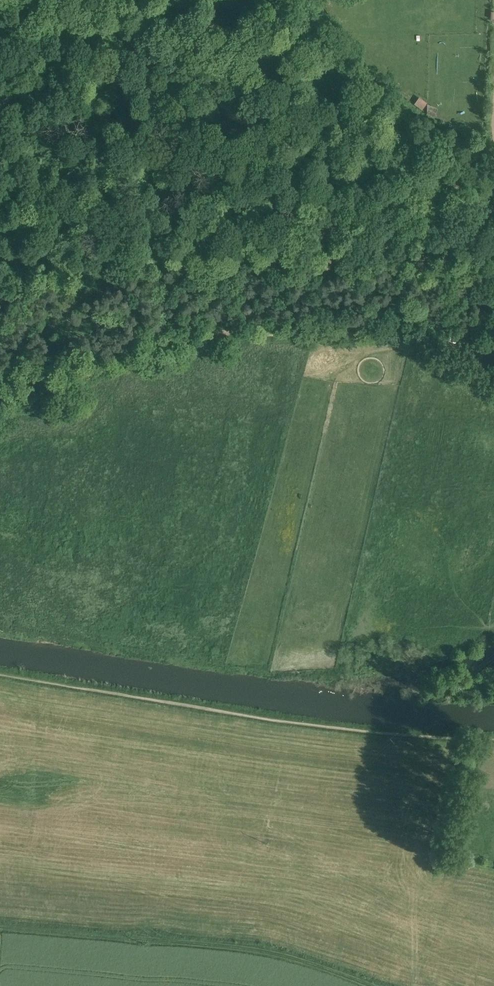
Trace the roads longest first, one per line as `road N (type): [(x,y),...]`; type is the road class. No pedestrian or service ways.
road 1 (track): [(0,390),(60,382),(222,332),(433,340),(493,375)]

